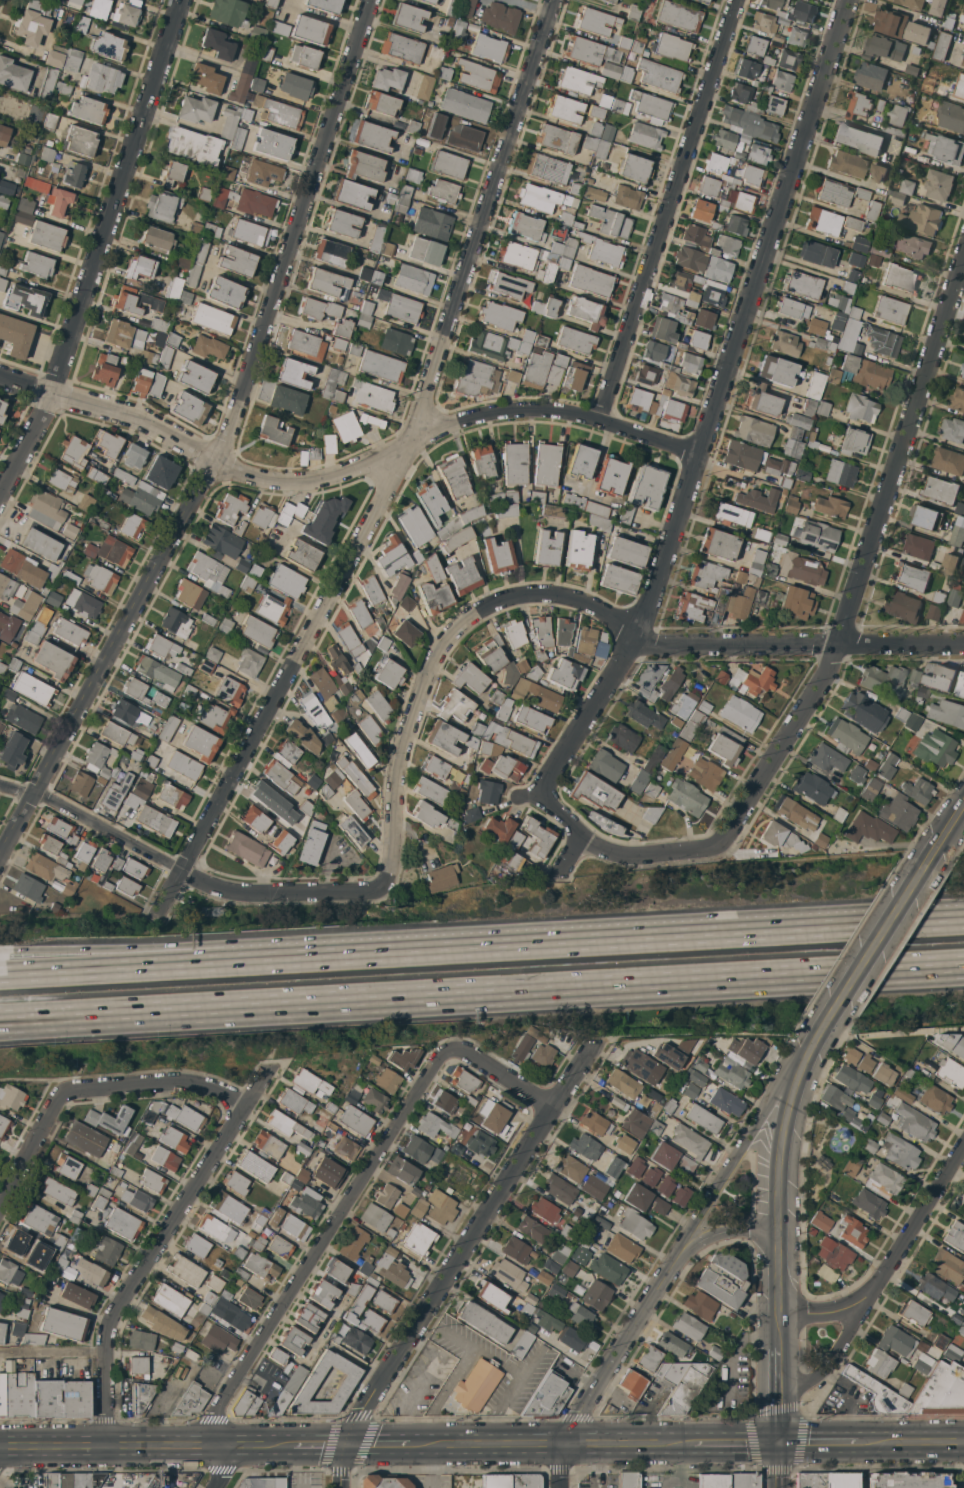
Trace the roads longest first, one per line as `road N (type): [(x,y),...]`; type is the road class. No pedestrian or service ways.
road 1 (residential): [(557,0),(415,440),(155,918)]
road 2 (residential): [(846,0),(635,645),(551,776),(547,793),(585,839),(558,876)]
road 3 (tertiary): [(373,0),(220,464),(0,857)]
road 4 (motorway): [(216,1006),(963,964)]
road 5 (residential): [(695,453),(598,420),(516,412),(460,421),(332,476),(281,482),(233,471),(118,415),(0,378)]
road 6 (residential): [(963,263),(829,673),(723,845),(635,857)]
road 7 (motorway): [(963,921),(347,955)]
road 8 (residential): [(182,0),(55,395),(0,498)]
road 9 (residential): [(589,1046),(361,1411),(342,1487)]
road 10 (residential): [(635,645),(593,607),(546,596),(497,604),(448,640),(402,757),(390,880),(380,889)]
road 11 (residential): [(452,1044),(195,1447)]
road 12 (residential): [(739,0),(598,420)]
road 13 (residential): [(269,1071),(115,1314),(106,1354),(108,1447)]
road 14 (residential): [(380,889),(229,892),(35,793),(0,786)]
road 15 (motorway): [(347,955),(0,976)]
road 16 (motorway): [(347,955),(0,953)]
road 17 (residential): [(963,646),(635,645)]
road 18 (secondary): [(284,1446),(0,1447)]
road 19 (residential): [(963,1143),(876,1289),(826,1312),(780,1312)]
road 20 (residential): [(563,1445),(680,1251)]
road 21 (tertiary): [(946,836),(827,1021)]
road 22 (motorway): [(0,1035),(216,1006)]
road 23 (motorway): [(0,1020),(216,1006)]
road 24 (tertiary): [(777,1230),(780,1444)]
road 25 (residential): [(791,1091),(767,1109),(680,1251)]
road 26 (residential): [(249,1105),(184,1084),(65,1097)]
road 27 (residential): [(783,1401),(823,1370),(876,1289)]
road 28 (tertiary): [(791,1091),(777,1230)]
road 29 (residential): [(65,1097),(0,1209)]
road 30 (secondary): [(689,1444),(563,1445)]
road 31 (secondary): [(563,1445),(439,1445)]

